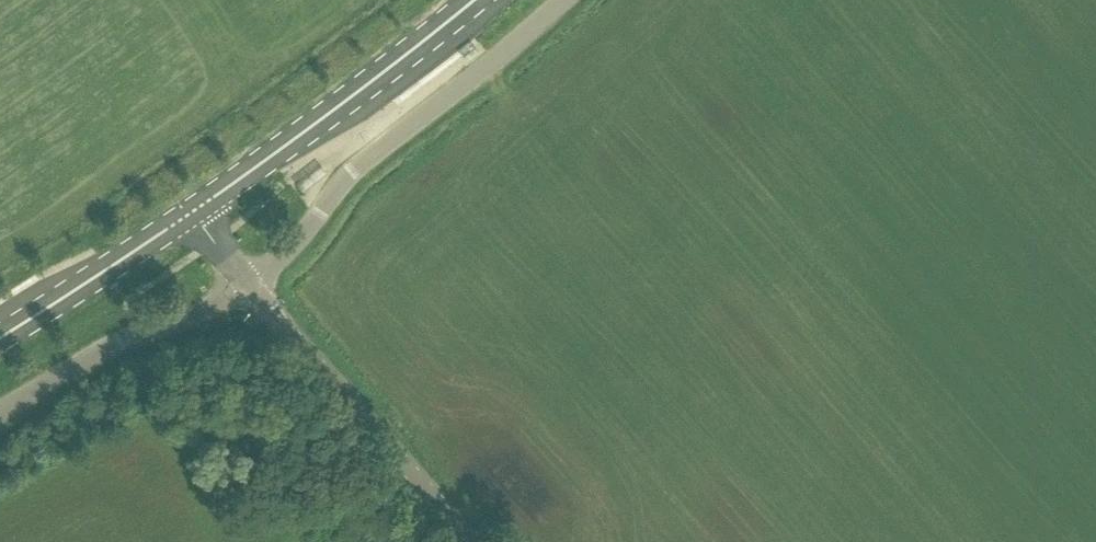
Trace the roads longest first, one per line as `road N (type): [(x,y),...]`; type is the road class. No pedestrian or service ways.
road 1 (unclassified): [(563,0),(355,169),(305,238),(247,285)]
road 2 (primary): [(193,212),(472,0)]
road 3 (unclassified): [(471,541),(247,285)]
road 4 (unclassified): [(247,285),(100,351),(0,411)]
road 5 (primary): [(0,336),(193,212)]

